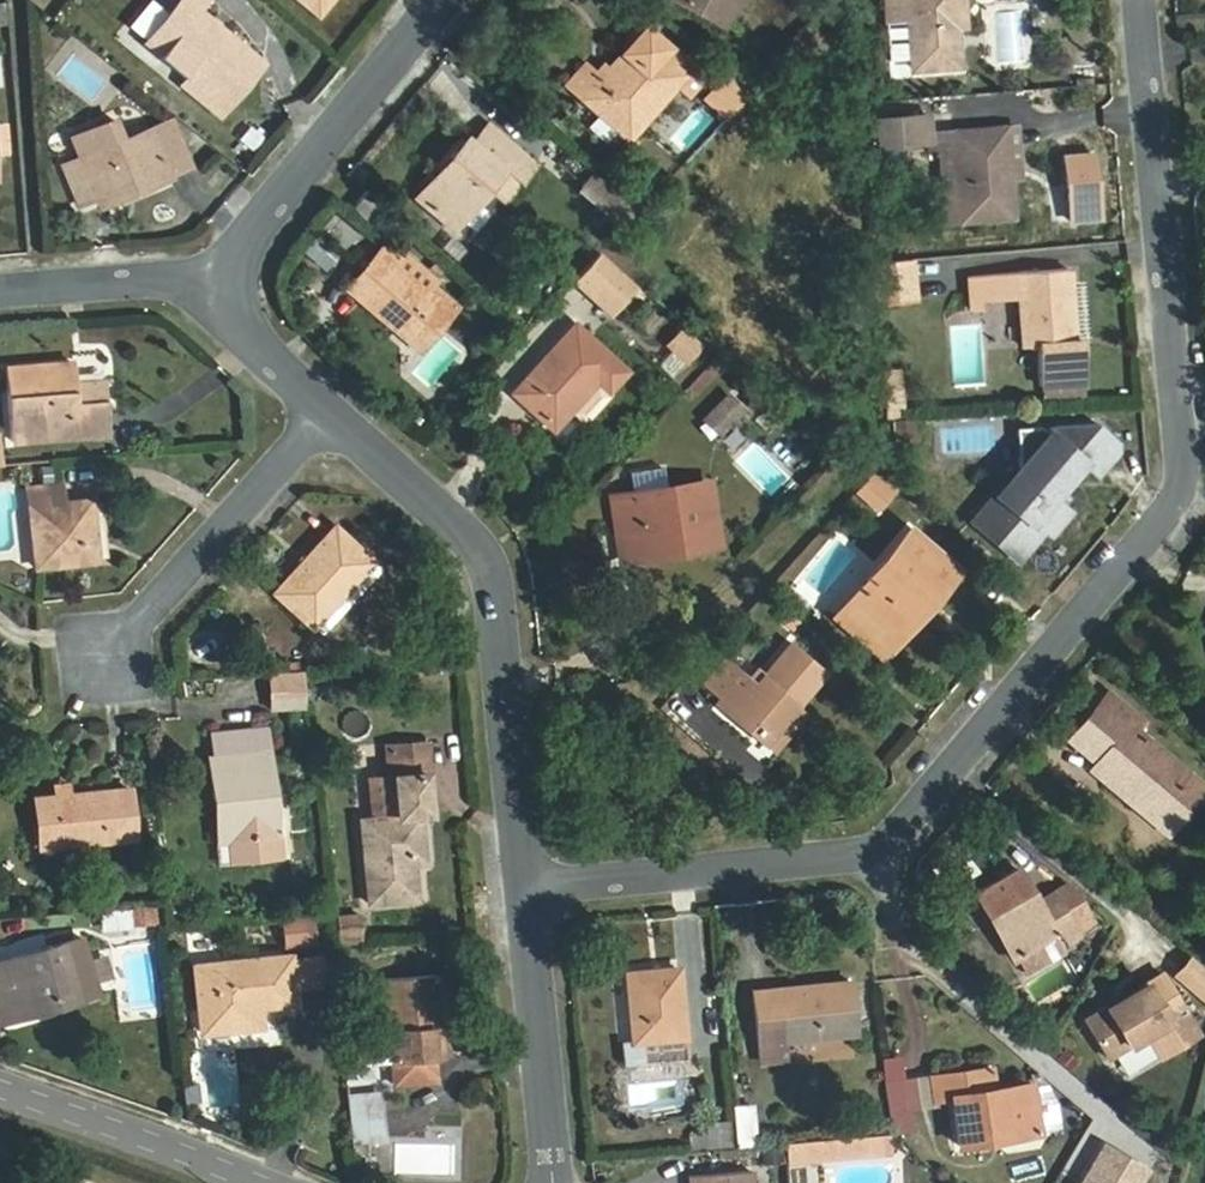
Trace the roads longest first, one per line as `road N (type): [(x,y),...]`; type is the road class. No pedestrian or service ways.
road 1 (residential): [(525,886),(882,850),(1190,498),(1152,0)]
road 2 (residential): [(525,886),(494,566),(332,407)]
road 3 (residential): [(209,285),(442,0)]
road 4 (residential): [(115,649),(332,407)]
road 5 (residential): [(553,1182),(525,886)]
road 6 (residential): [(258,1182),(0,1088)]
road 7 (residential): [(209,285),(0,302)]
road 8 (residential): [(332,407),(209,285)]

